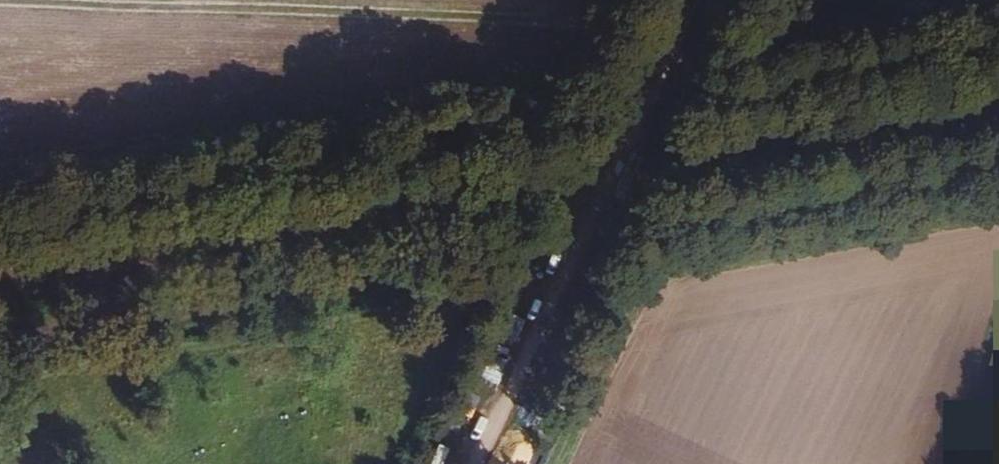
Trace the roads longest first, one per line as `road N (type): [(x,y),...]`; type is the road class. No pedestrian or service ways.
road 1 (track): [(0,300),(602,190),(998,139)]
road 2 (track): [(694,0),(471,463)]

